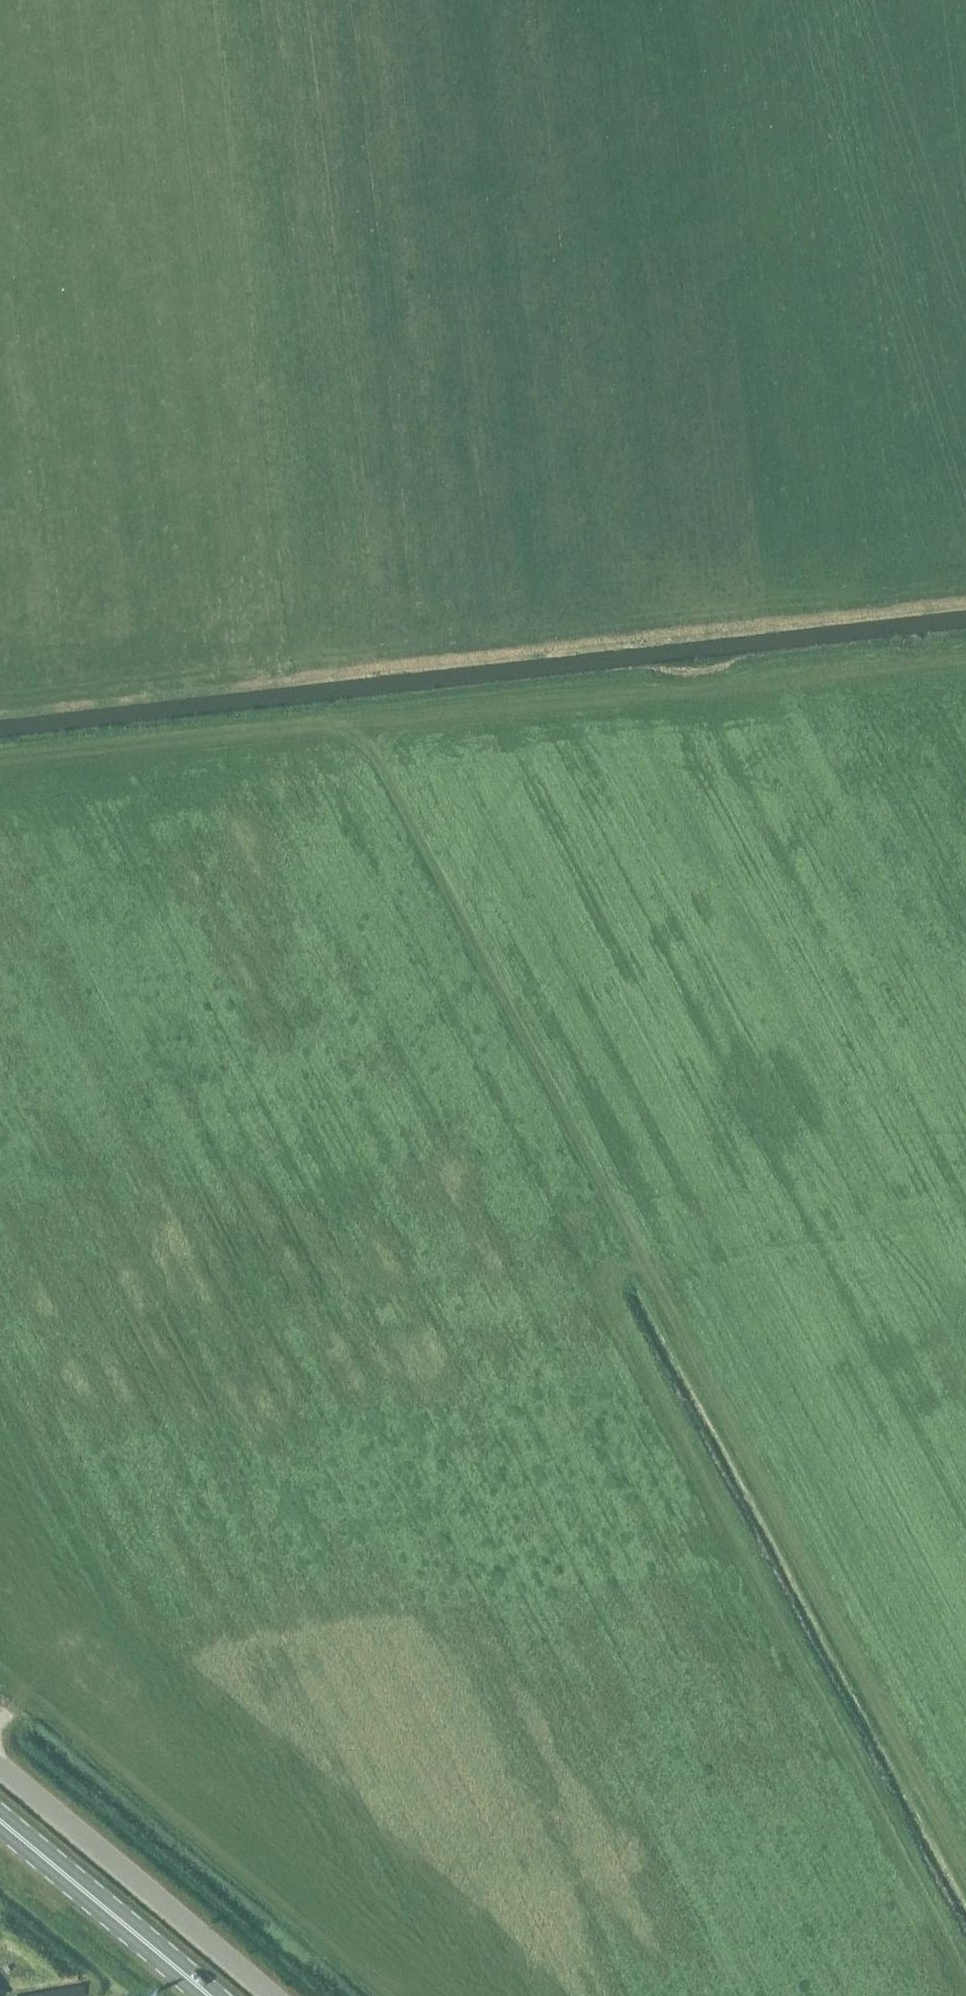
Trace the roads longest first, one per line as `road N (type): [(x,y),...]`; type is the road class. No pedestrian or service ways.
road 1 (unclassified): [(272,1995),(0,1765)]
road 2 (primary): [(211,1995),(0,1819)]

